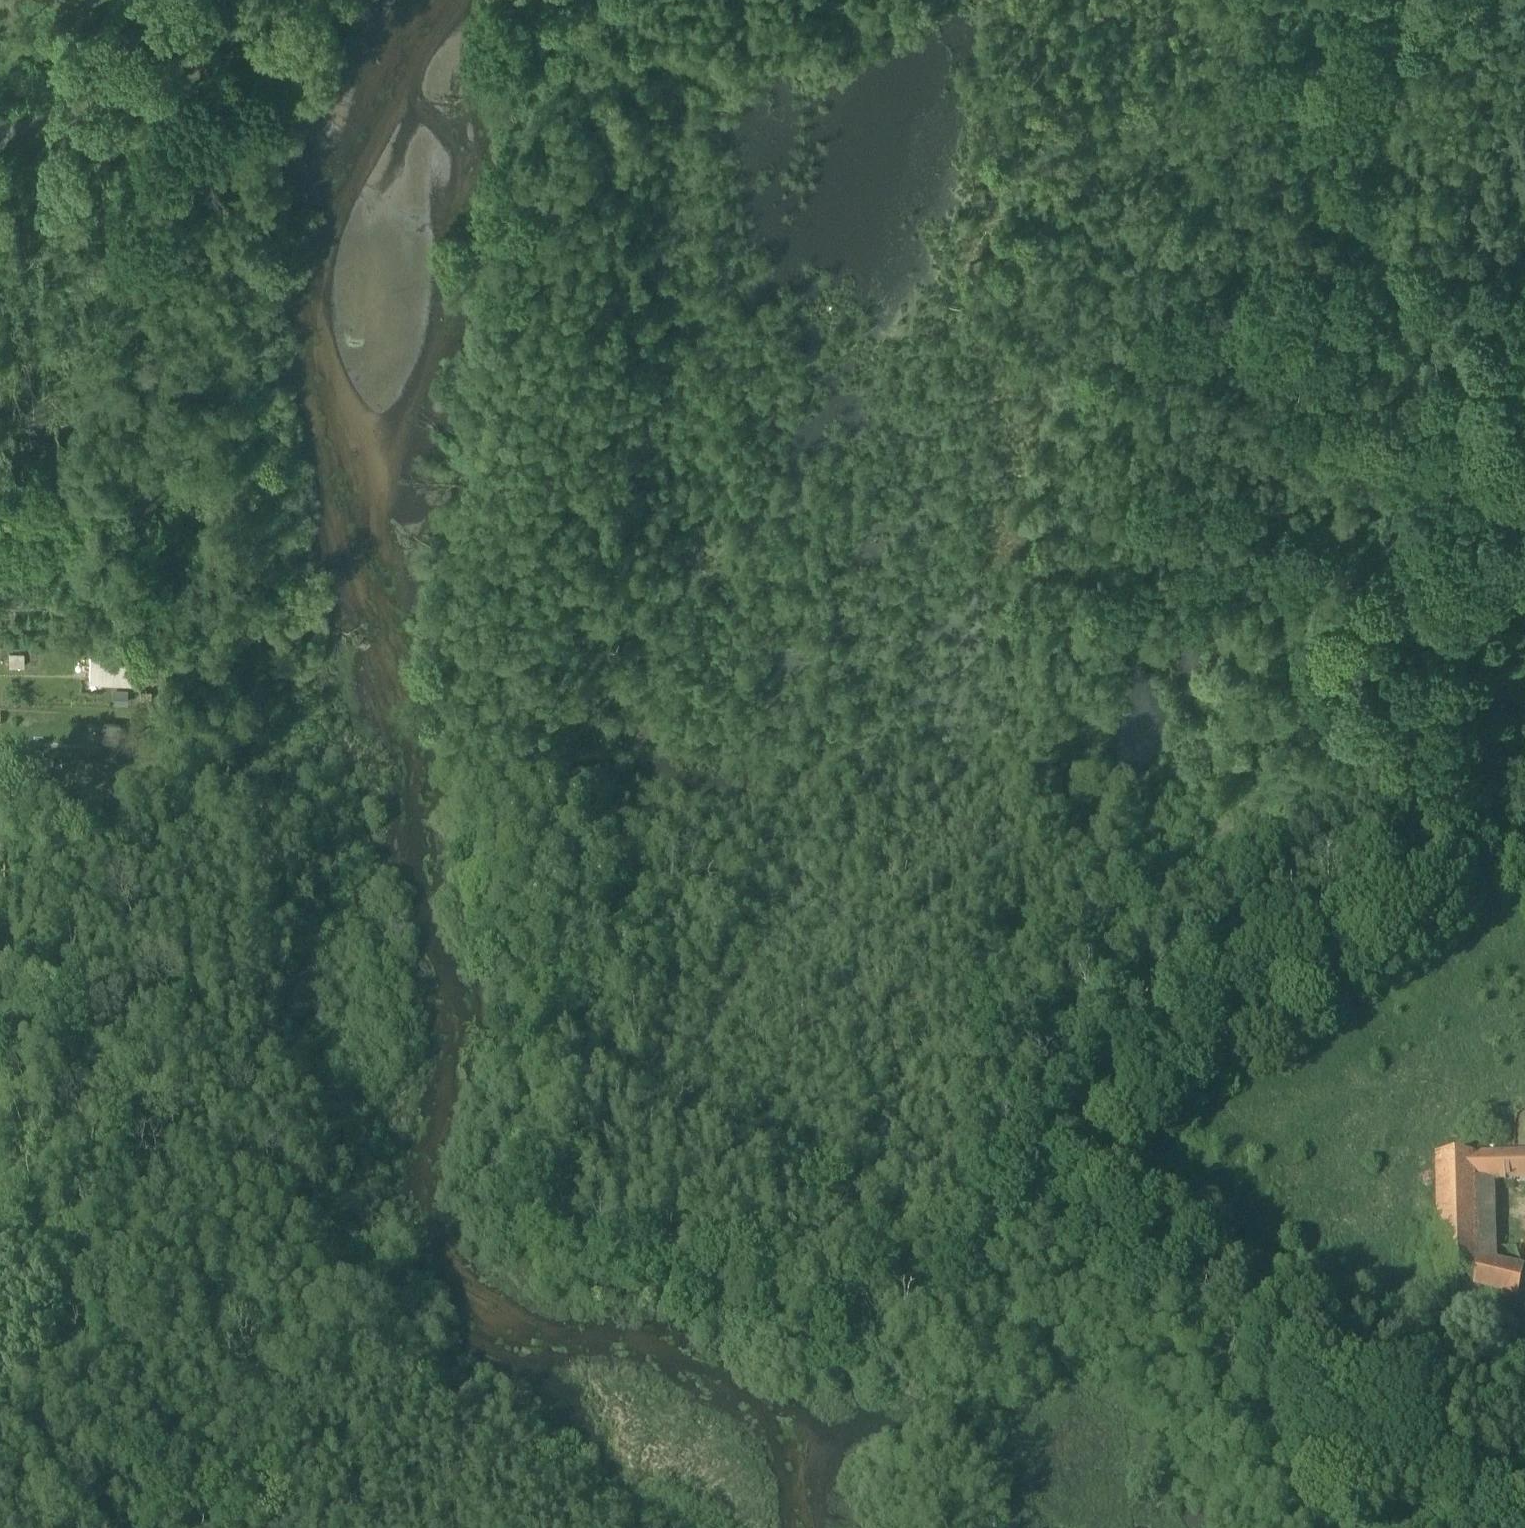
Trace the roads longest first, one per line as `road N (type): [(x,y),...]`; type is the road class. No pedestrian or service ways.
road 1 (residential): [(297,0),(218,60),(0,140)]

